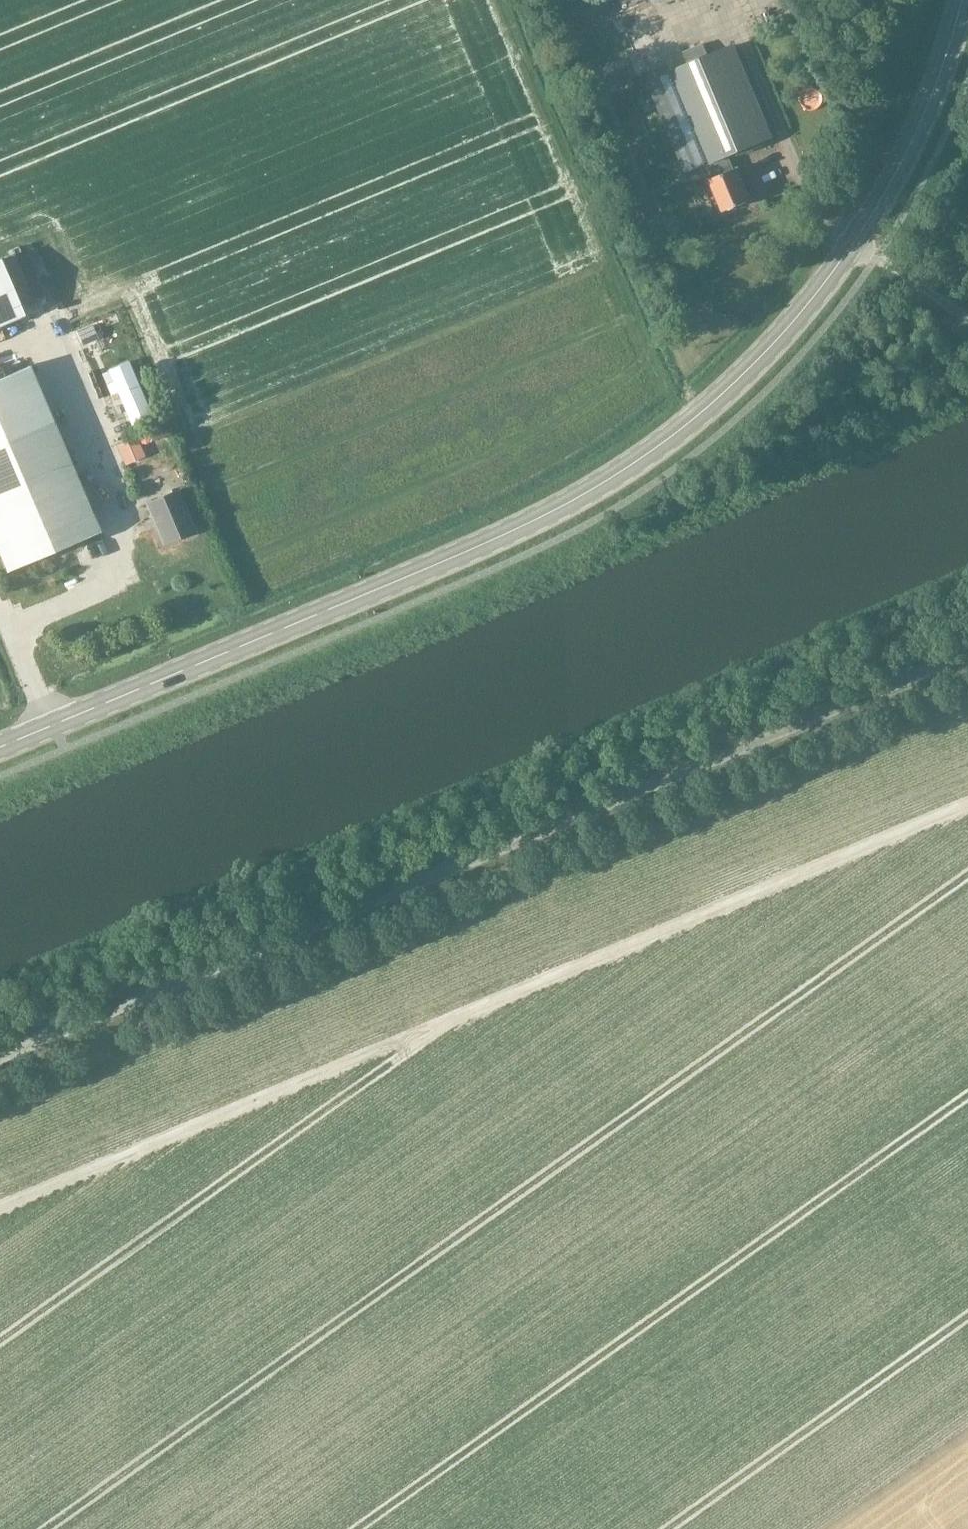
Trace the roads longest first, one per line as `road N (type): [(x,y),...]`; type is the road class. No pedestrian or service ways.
road 1 (primary): [(0,749),(545,517),(676,434),(770,351),(855,246),(921,128),(964,0)]
road 2 (unclassified): [(0,1055),(967,651)]

